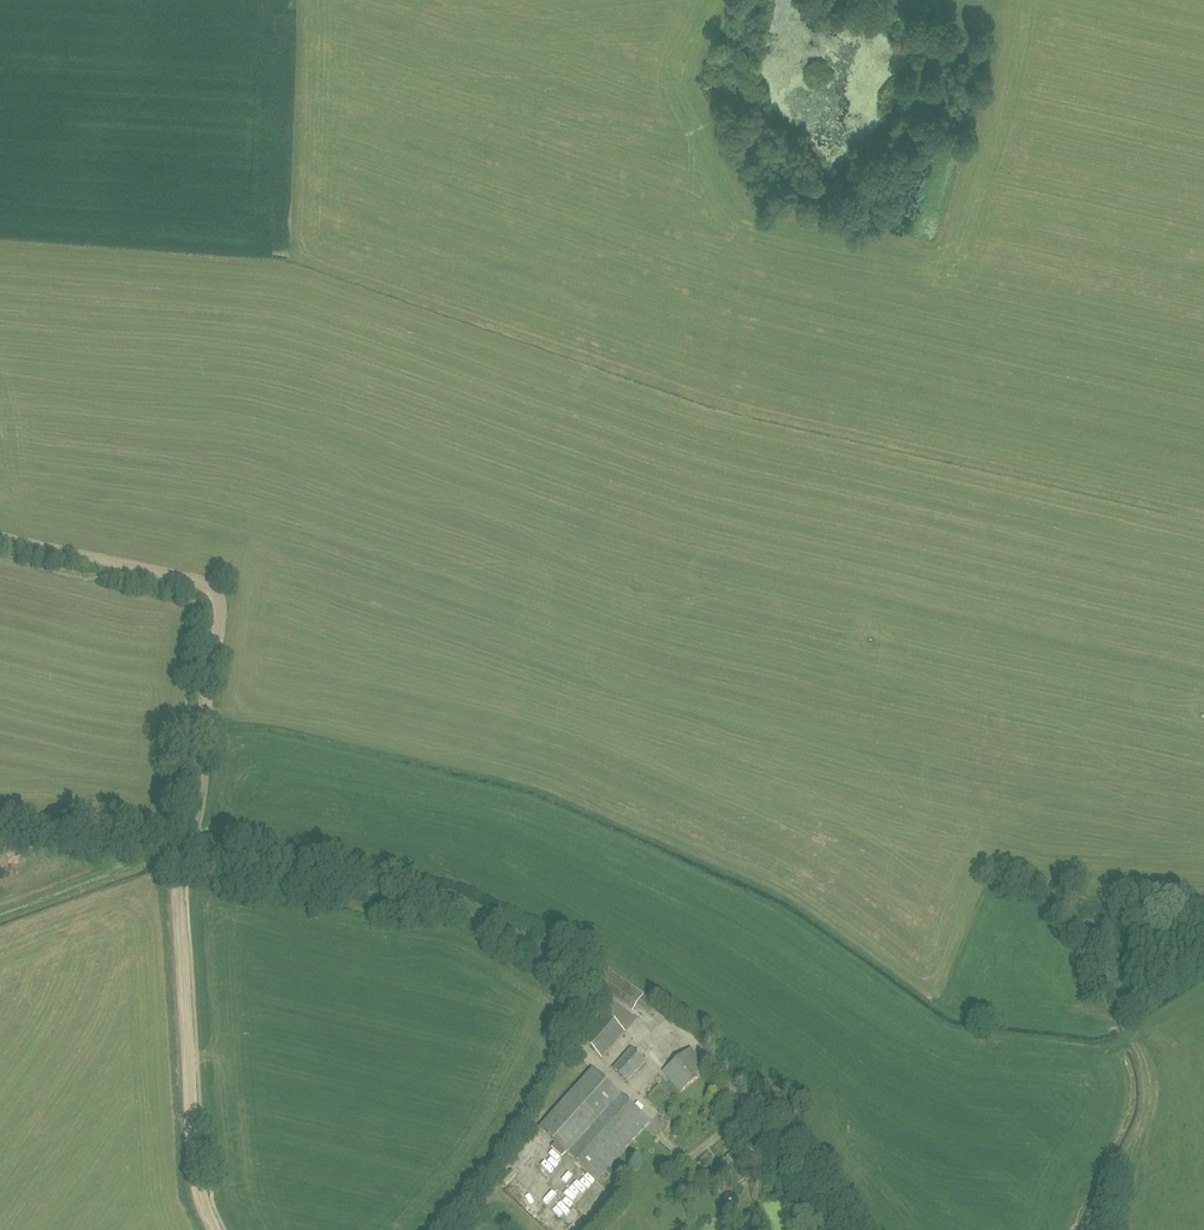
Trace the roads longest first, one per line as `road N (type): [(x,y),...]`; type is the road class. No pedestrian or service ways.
road 1 (track): [(0,535),(192,578),(219,601),(192,818),(181,858)]
road 2 (track): [(181,858),(190,1132),(195,1179),(214,1229)]
road 3 (track): [(188,859),(350,901)]
road 4 (track): [(157,854),(56,840),(0,843)]

